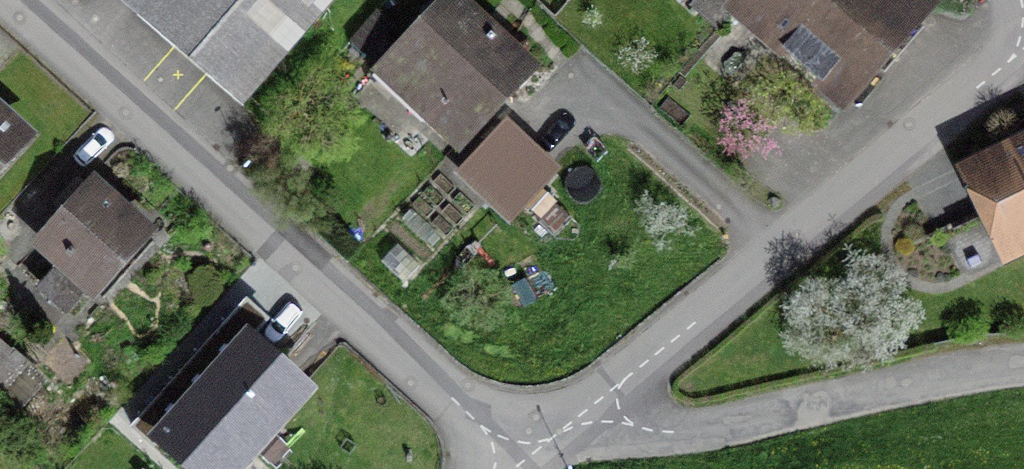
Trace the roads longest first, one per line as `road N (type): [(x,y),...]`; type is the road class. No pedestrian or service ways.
road 1 (residential): [(3,0),(524,468)]
road 2 (residential): [(1023,52),(574,428)]
road 3 (residential): [(574,428),(1023,371)]

